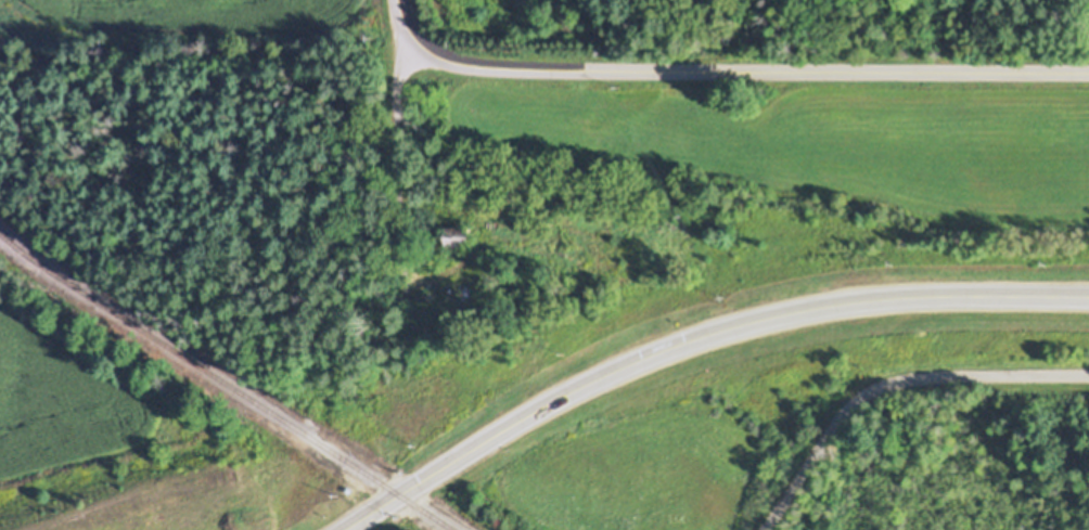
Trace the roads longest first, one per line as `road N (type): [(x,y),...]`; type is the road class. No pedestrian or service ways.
road 1 (secondary): [(1088,298),(887,297),(766,315),(567,391),(341,529)]
road 2 (residential): [(1088,70),(478,67),(436,57),(414,35),(404,0)]
road 3 (residential): [(768,529),(854,397),(919,375),(1088,376)]

